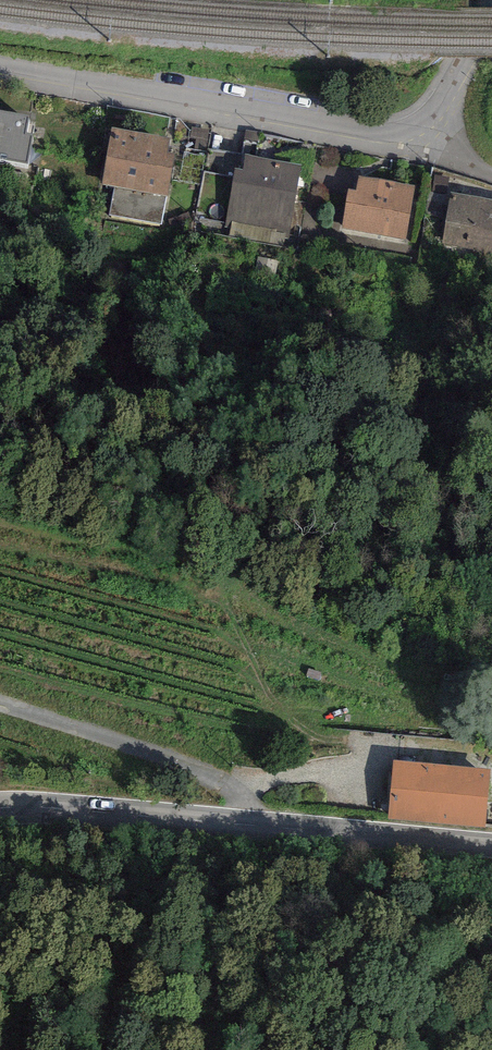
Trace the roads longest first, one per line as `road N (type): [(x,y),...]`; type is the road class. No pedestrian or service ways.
road 1 (unclassified): [(421,122),(363,130),(0,68)]
road 2 (unclassified): [(243,819),(245,792),(0,705)]
road 3 (tertiary): [(243,819),(491,843)]
road 4 (tertiary): [(0,806),(243,819)]
road 5 (unclassified): [(491,6),(451,86),(421,122)]

